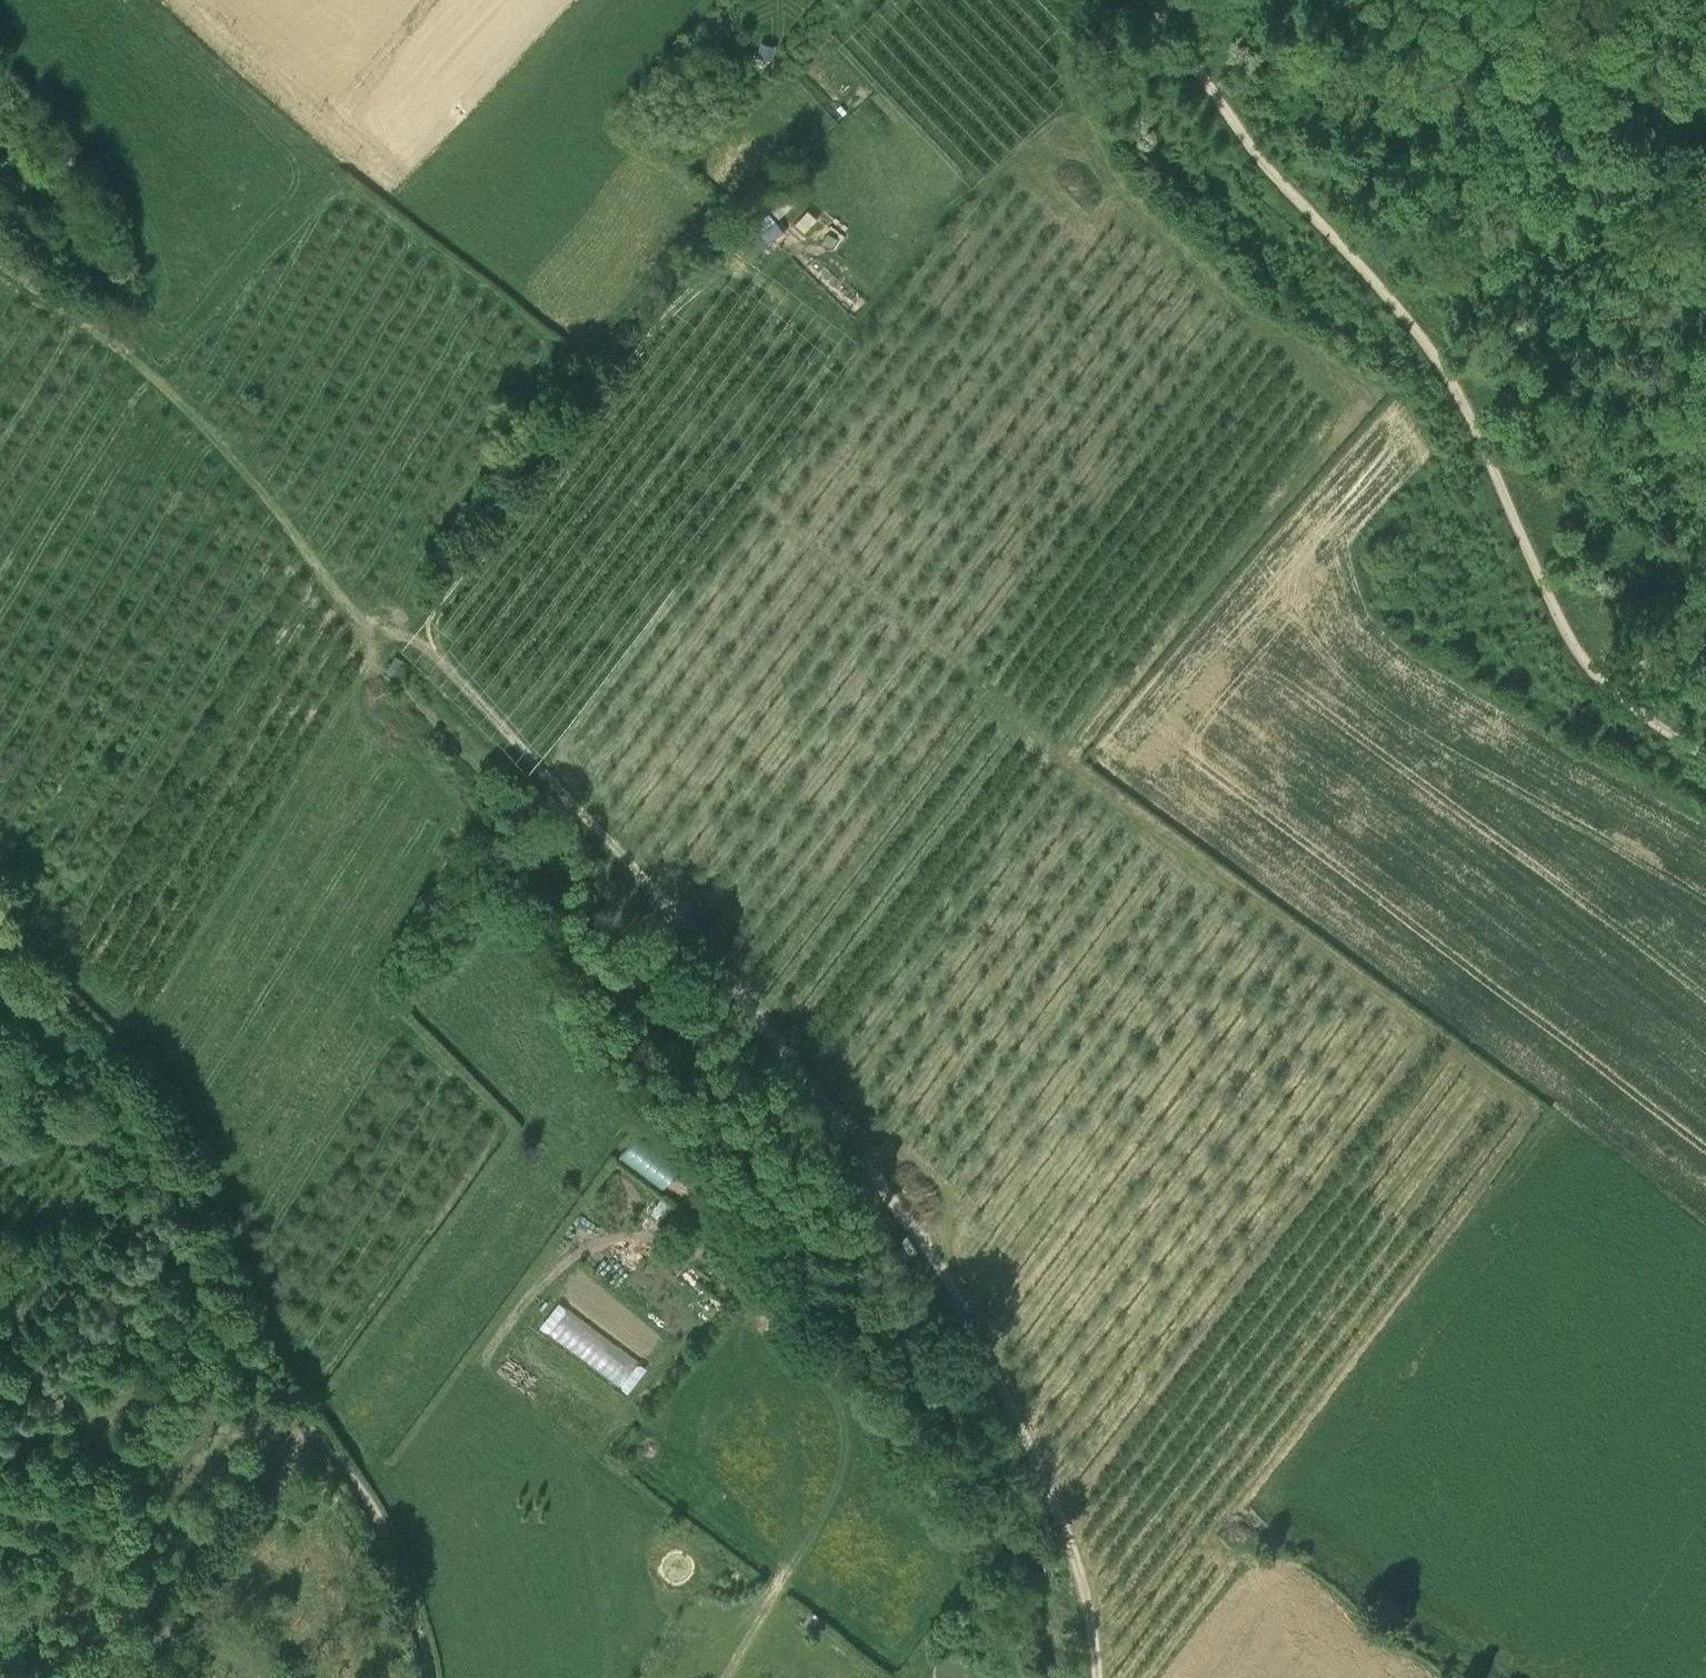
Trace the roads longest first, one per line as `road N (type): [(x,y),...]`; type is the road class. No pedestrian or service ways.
road 1 (track): [(0,257),(154,376),(267,496),(357,622),(417,638),(865,1144),(918,1248),(969,1314),(1047,1480),(1081,1590),(1092,1677)]
road 2 (track): [(1154,0),(1276,172),(1419,337),(1475,430),(1569,644),(1618,698),(1705,761)]
road 3 (track): [(429,1677),(389,1543),(249,1321),(177,1135),(129,1063),(0,937)]

